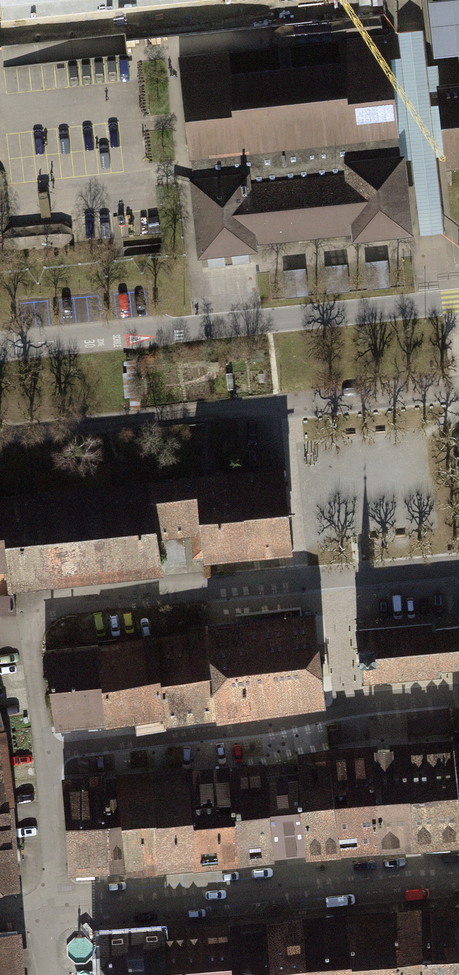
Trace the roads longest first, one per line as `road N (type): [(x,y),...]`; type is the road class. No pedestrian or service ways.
road 1 (residential): [(458,585),(27,626),(40,756)]
road 2 (residential): [(0,434),(458,387)]
road 3 (tertiary): [(458,302),(0,345)]
road 4 (residential): [(458,712),(40,756)]
road 5 (residential): [(458,869),(52,902)]
road 6 (residential): [(40,756),(52,902)]

